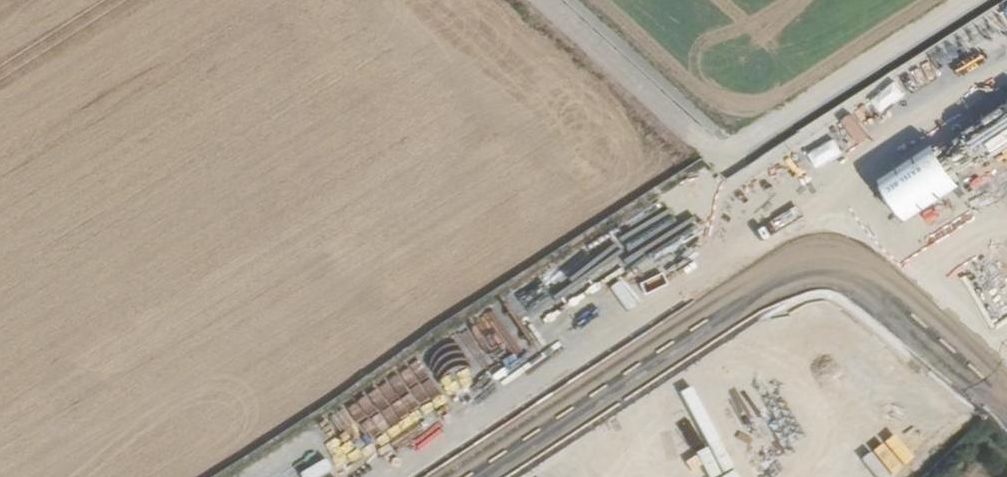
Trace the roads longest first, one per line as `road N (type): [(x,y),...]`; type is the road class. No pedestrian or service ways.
road 1 (unclassified): [(545,0),(720,157),(966,0)]

